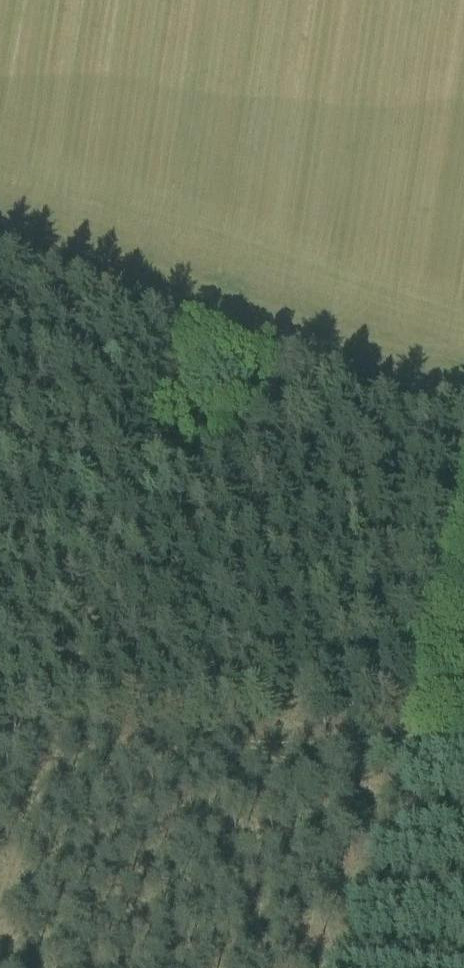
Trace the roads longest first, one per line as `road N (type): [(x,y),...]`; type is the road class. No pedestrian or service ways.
road 1 (track): [(172,319),(0,855)]
road 2 (track): [(0,262),(463,419)]
road 3 (track): [(0,744),(463,753)]
road 4 (track): [(404,752),(334,967)]

